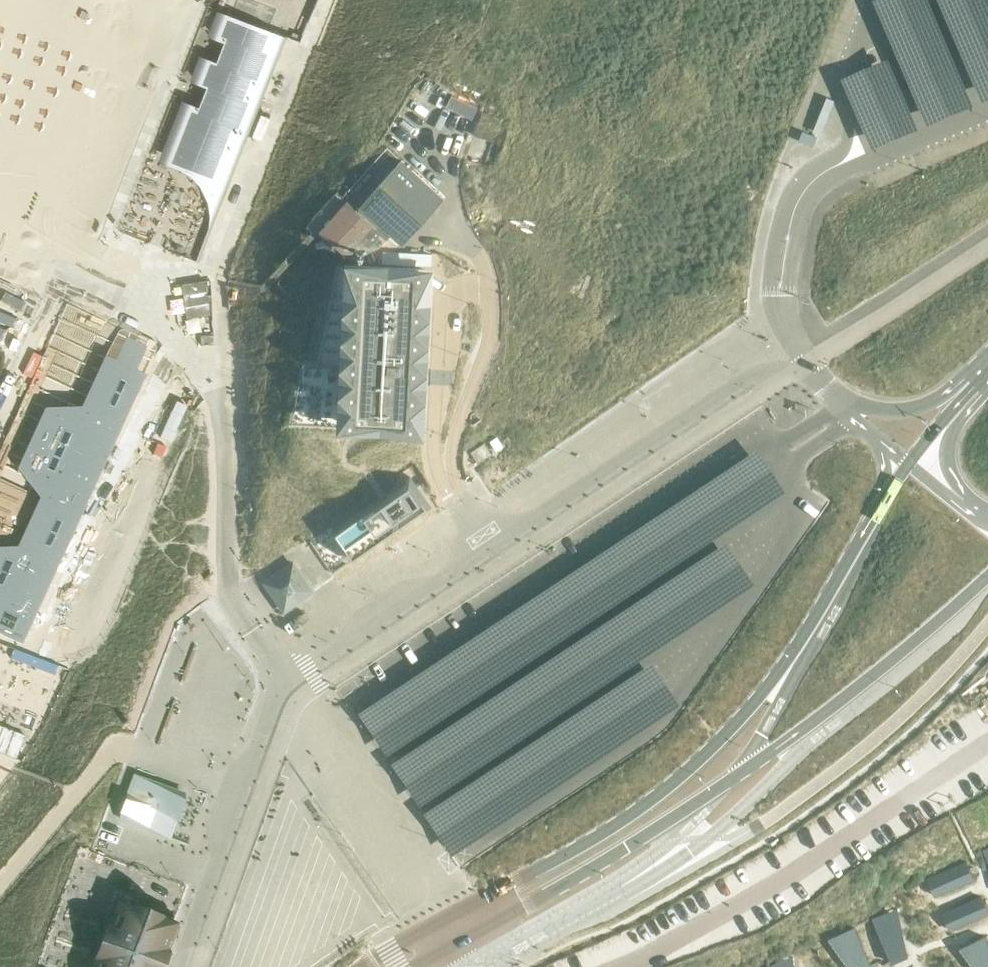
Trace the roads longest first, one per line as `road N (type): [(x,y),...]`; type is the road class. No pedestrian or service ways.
road 1 (unclassified): [(841,402),(806,363),(747,380),(293,678),(181,966)]
road 2 (primary): [(908,463),(786,669),(709,753),(624,823),(452,915)]
road 3 (primary): [(467,941),(616,857),(796,736),(987,576)]
road 4 (primary): [(973,388),(896,410),(841,402)]

